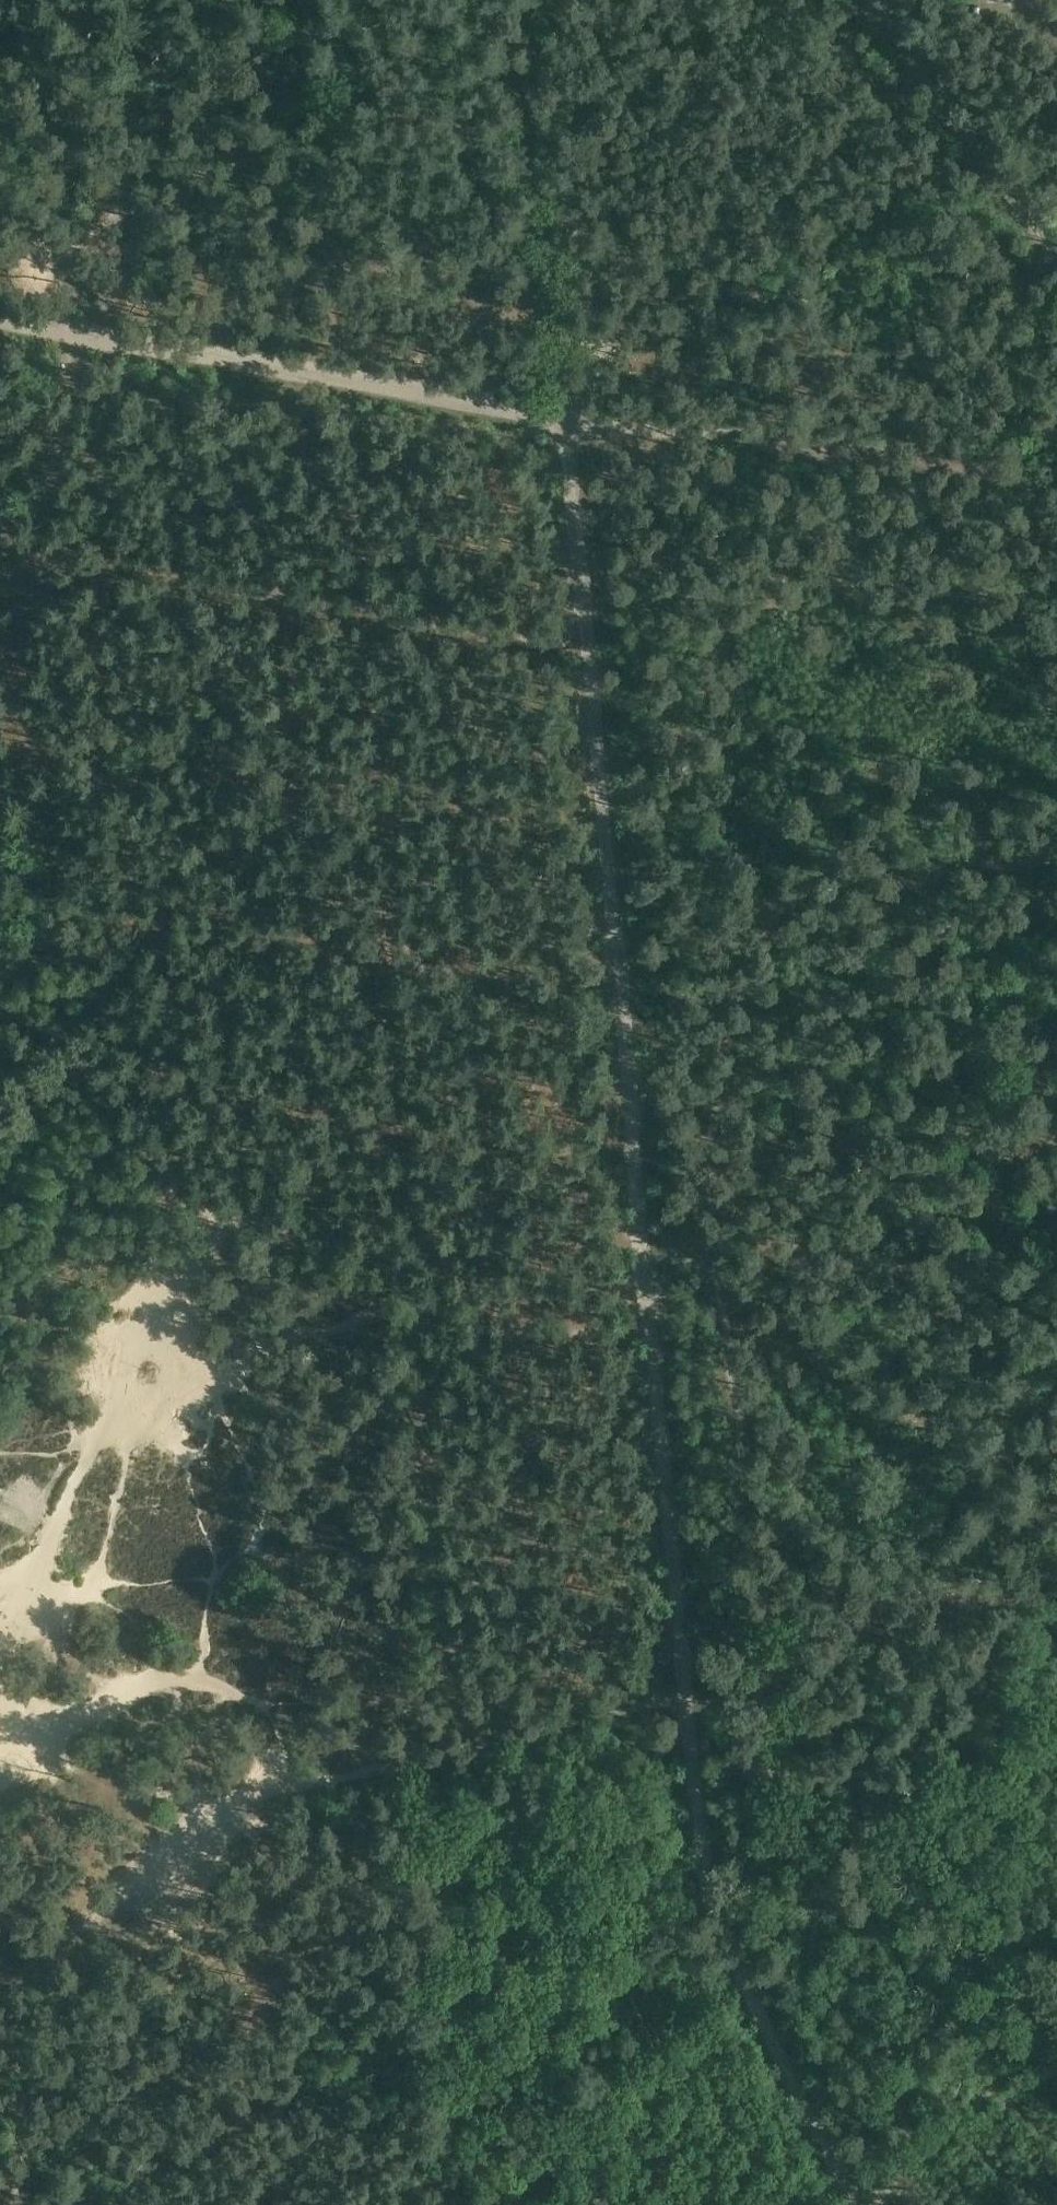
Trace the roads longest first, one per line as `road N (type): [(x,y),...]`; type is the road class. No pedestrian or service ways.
road 1 (unclassified): [(1056,255),(874,0)]

